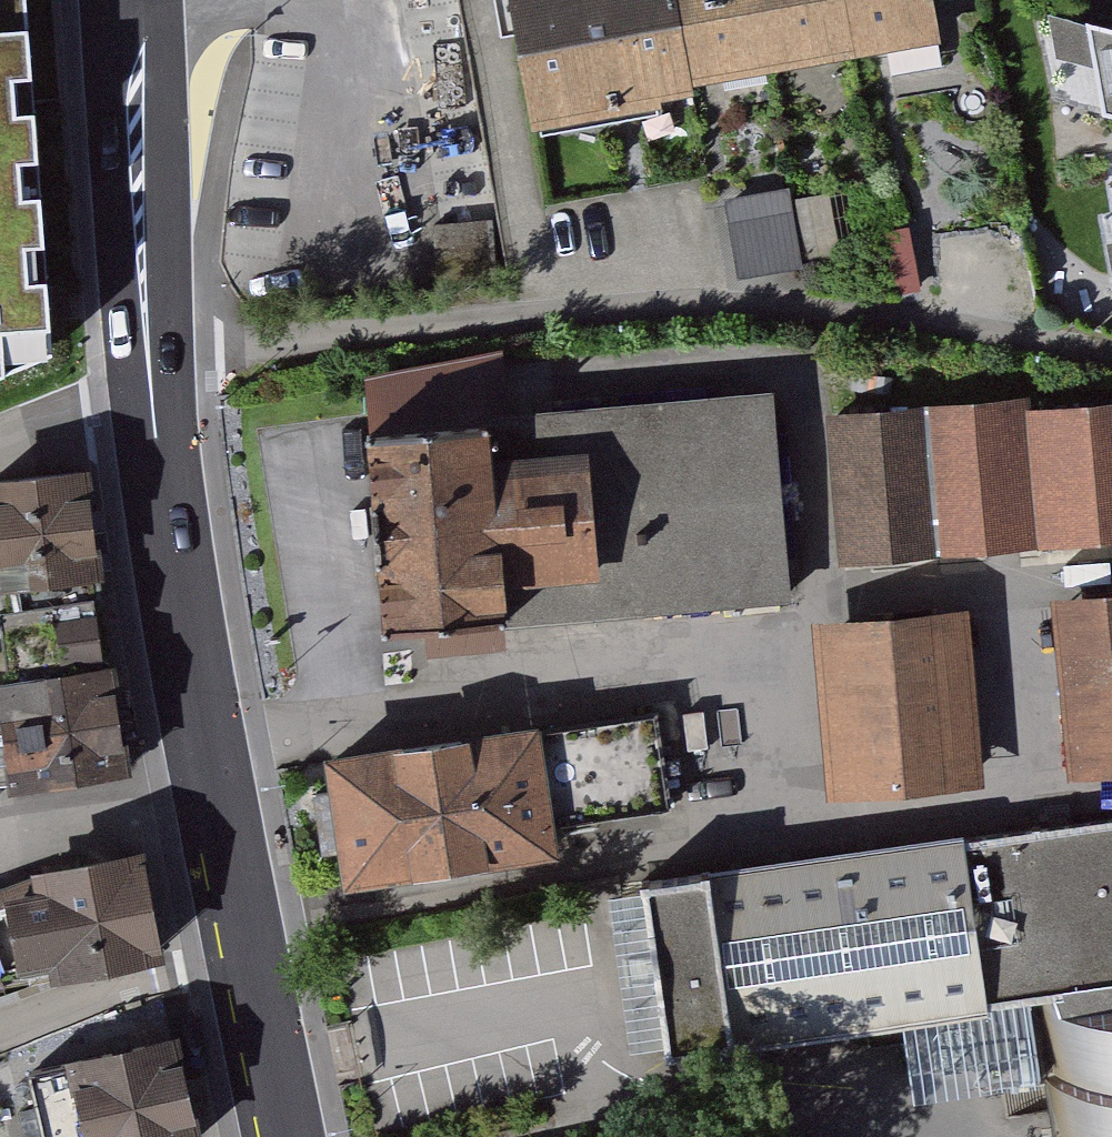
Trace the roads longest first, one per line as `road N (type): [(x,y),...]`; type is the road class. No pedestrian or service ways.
road 1 (residential): [(147,353),(549,311),(745,300),(918,308),(1111,355)]
road 2 (secondary): [(154,411),(247,962)]
road 3 (secondary): [(132,0),(147,353)]
road 4 (residential): [(0,1030),(247,962)]
road 5 (secondary): [(247,962),(287,1136)]
road 6 (residential): [(154,411),(0,442)]

